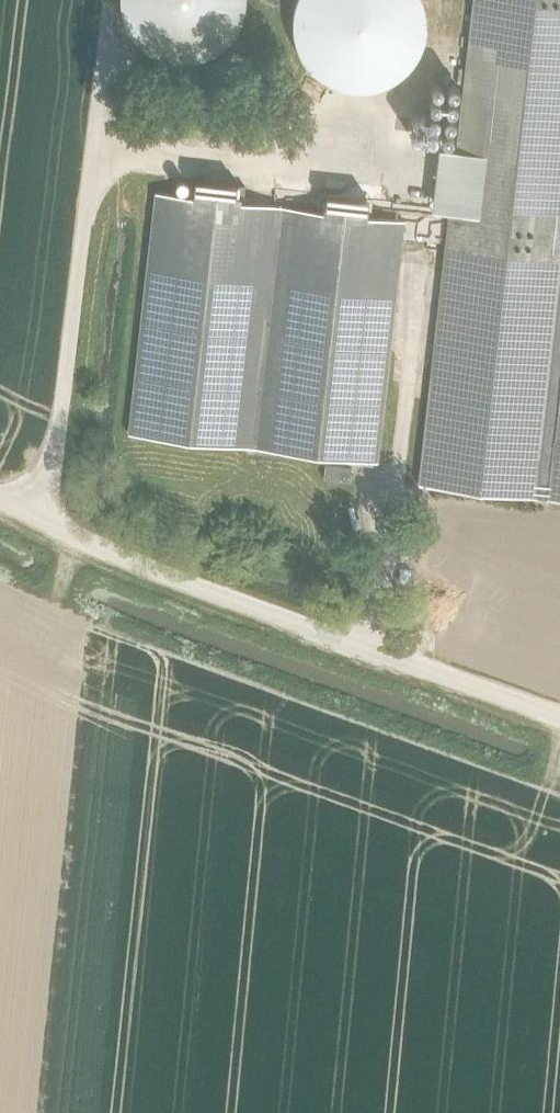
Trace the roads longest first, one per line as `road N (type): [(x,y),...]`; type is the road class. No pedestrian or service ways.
road 1 (unclassified): [(559,722),(176,582),(0,502)]

